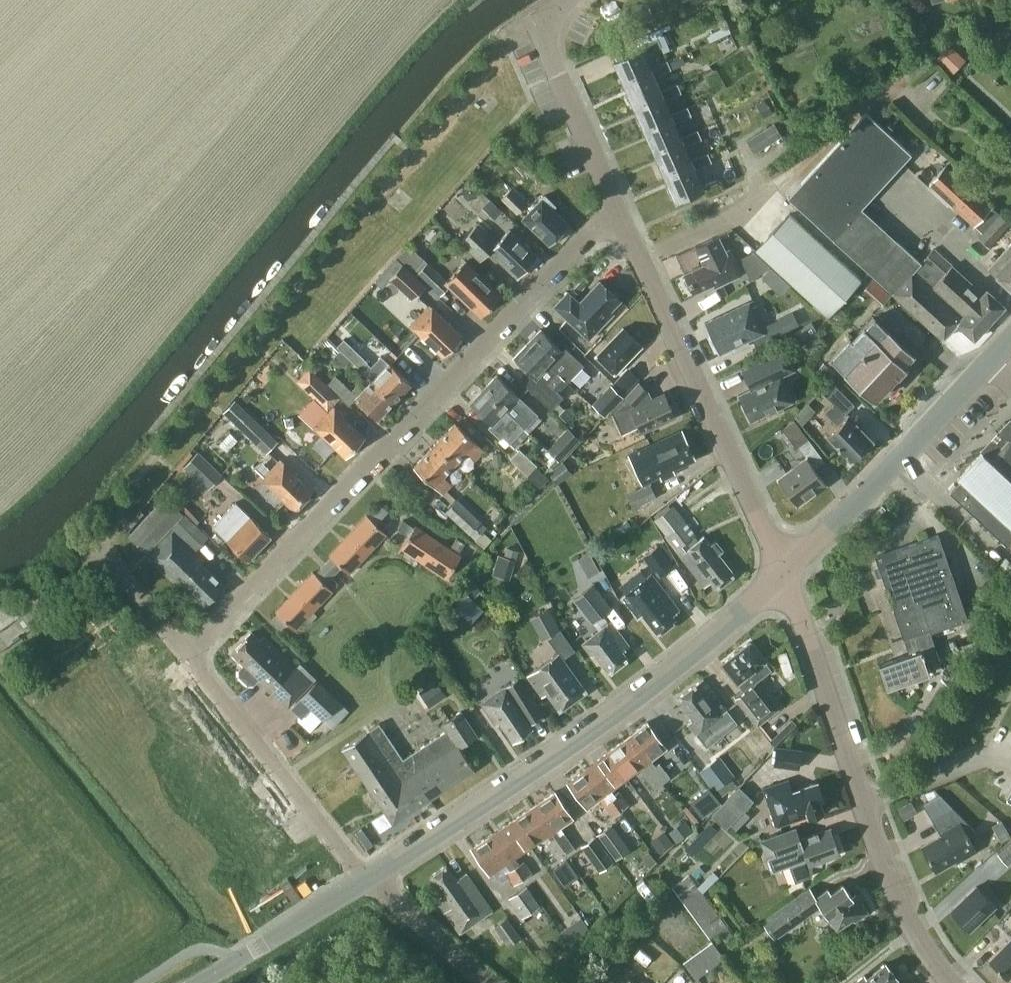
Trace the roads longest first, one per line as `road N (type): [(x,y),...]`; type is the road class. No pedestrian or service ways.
road 1 (residential): [(189,657),(616,207)]
road 2 (tertiary): [(365,882),(691,659),(784,574)]
road 3 (residential): [(952,982),(905,916),(887,873),(784,574)]
road 4 (residential): [(784,574),(616,207)]
road 5 (tertiary): [(784,574),(1010,336)]
road 6 (residential): [(365,882),(189,657)]
road 7 (residential): [(616,207),(545,46),(542,22),(568,0)]
road 8 (tertiary): [(199,982),(365,882)]
road 9 (residential): [(493,982),(365,882)]
road 10 (residential): [(189,657),(102,548)]

